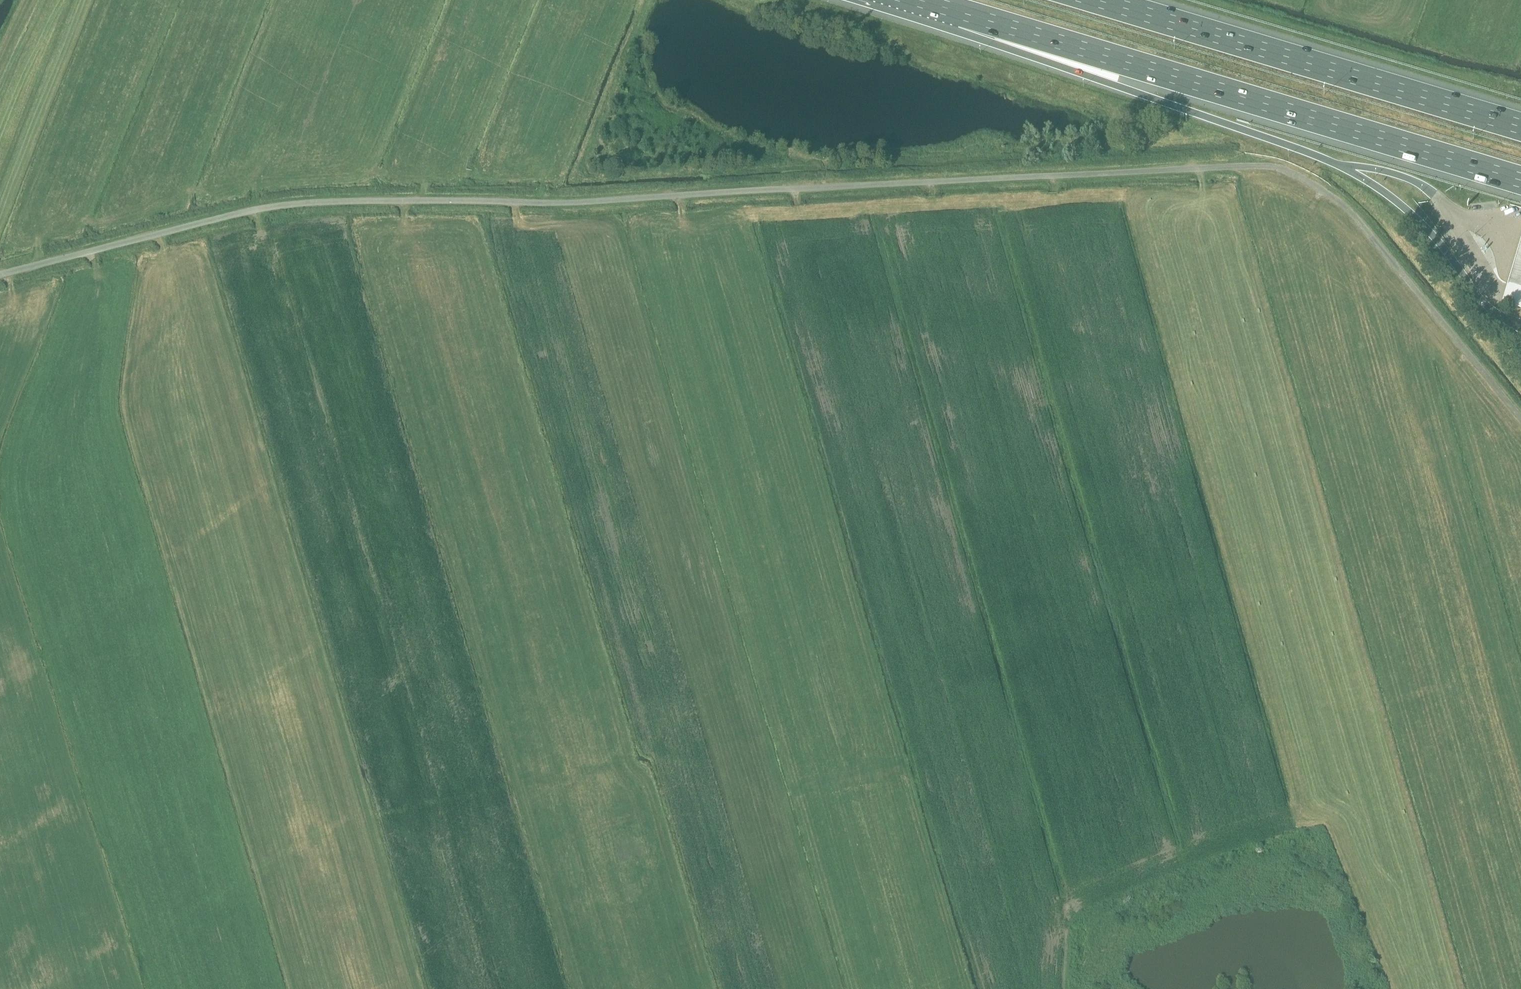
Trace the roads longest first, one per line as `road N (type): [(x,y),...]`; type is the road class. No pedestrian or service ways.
road 1 (unclassified): [(1520,421),(1352,214),(1294,172),(1266,166),(584,202),(303,203),(0,274)]
road 2 (motorway): [(921,0),(1520,180)]
road 3 (motorway): [(899,0),(933,23),(1341,164)]
road 4 (motorway): [(1520,128),(1095,0)]

